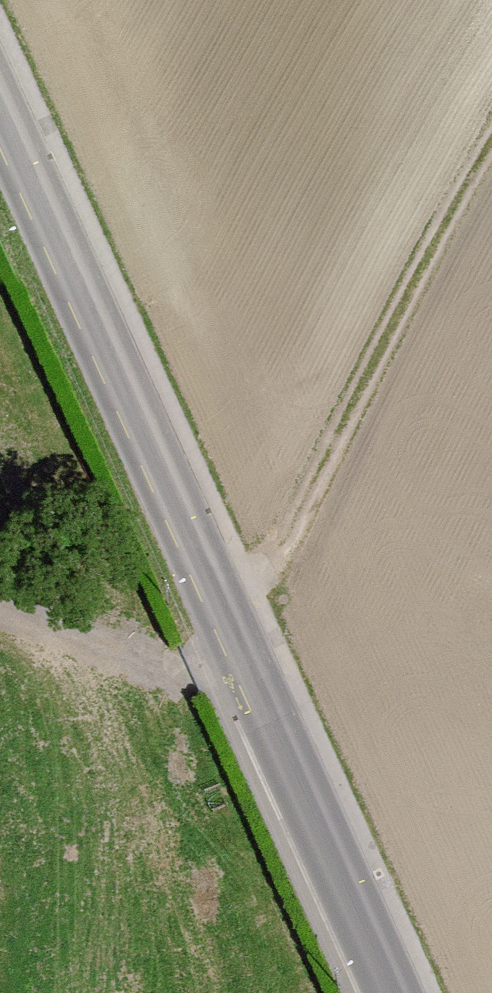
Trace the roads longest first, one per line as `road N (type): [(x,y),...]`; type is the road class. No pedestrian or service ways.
road 1 (tertiary): [(399,992),(0,102)]
road 2 (track): [(225,605),(282,559),(405,302),(491,146)]

